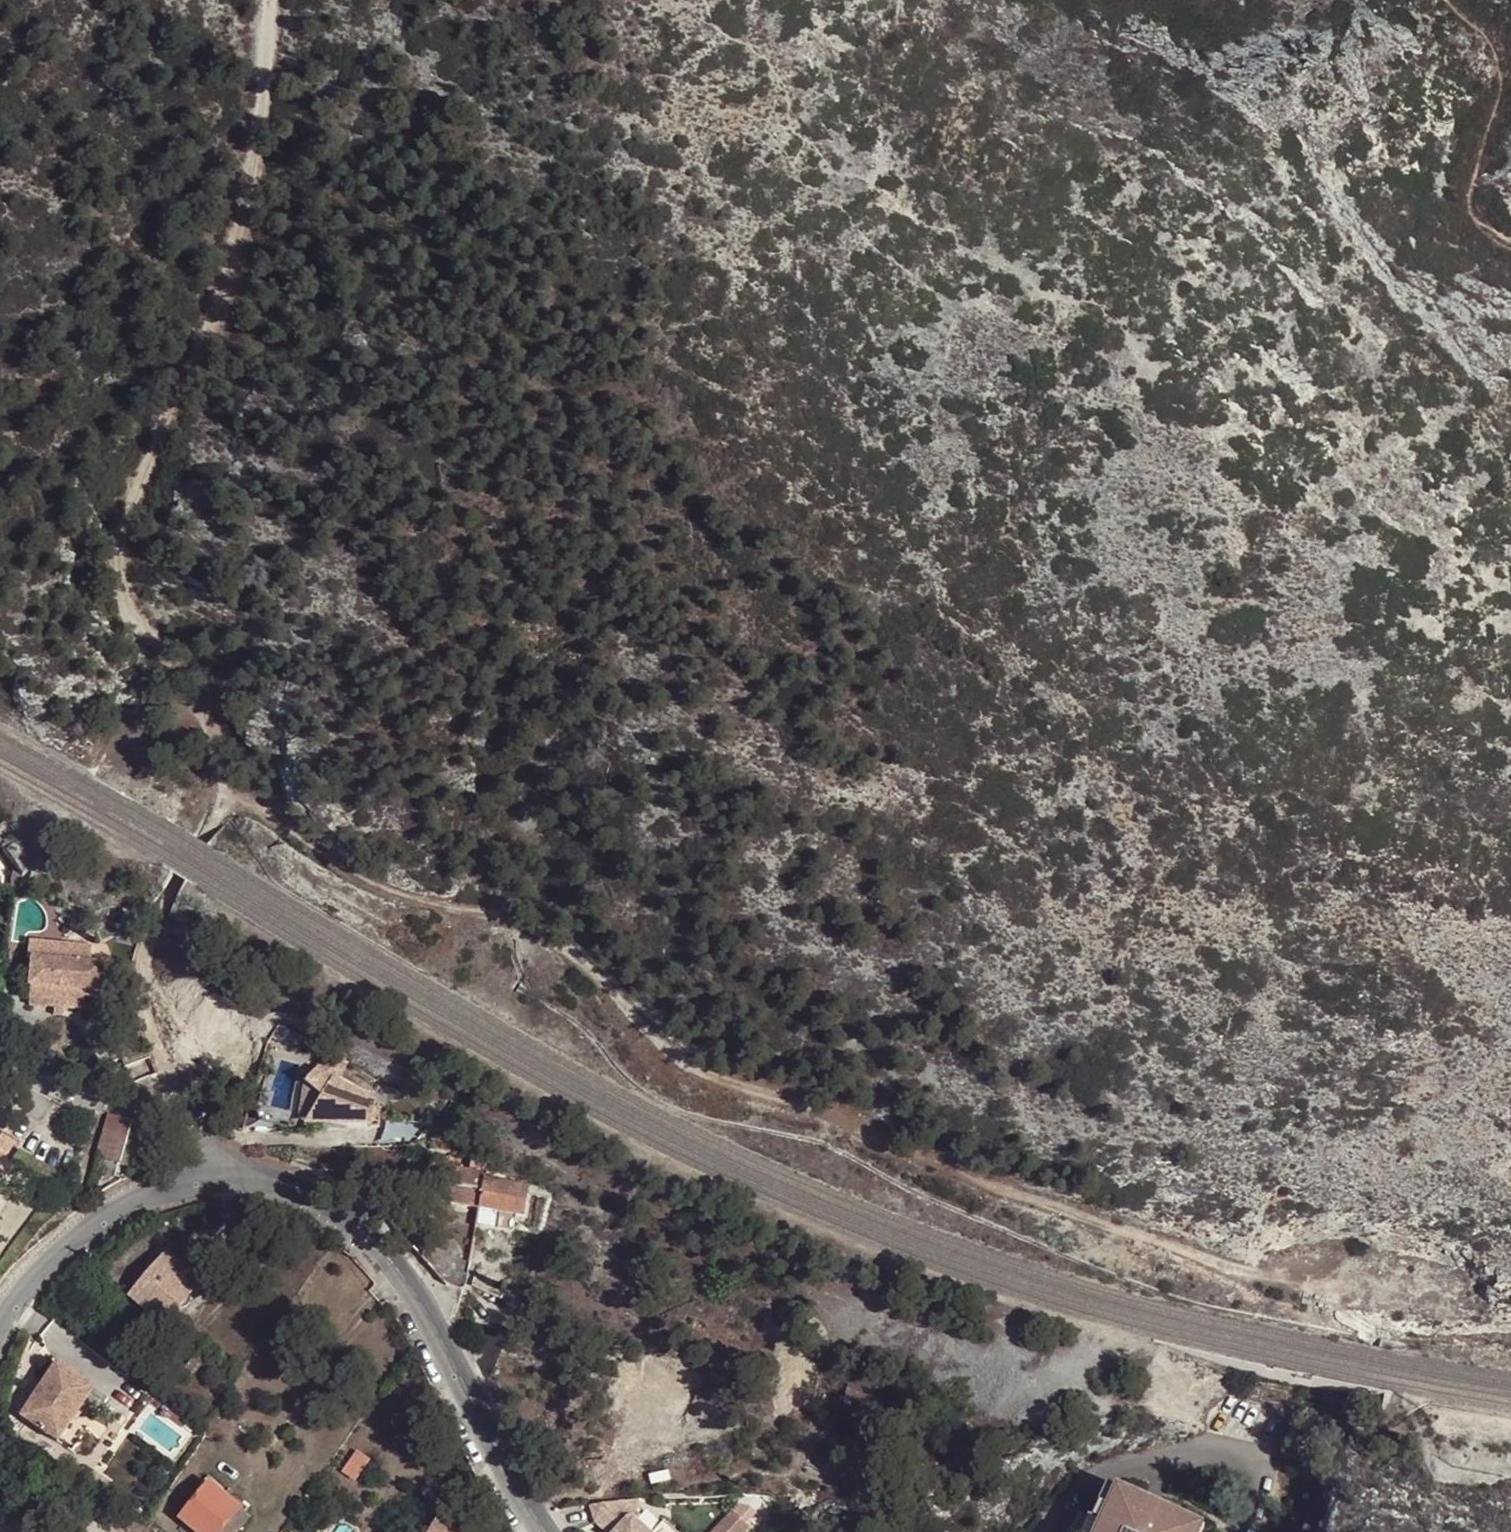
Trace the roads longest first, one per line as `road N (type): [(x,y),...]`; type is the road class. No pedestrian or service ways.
road 1 (residential): [(241,1179),(330,1211),(395,1265),(541,1531)]
road 2 (residential): [(0,1335),(40,1274),(132,1203),(241,1179)]
road 3 (residential): [(1060,1531),(1095,1459),(1244,1467),(1223,1531)]
road 4 (residential): [(0,1059),(88,1099),(203,1127),(241,1179)]

